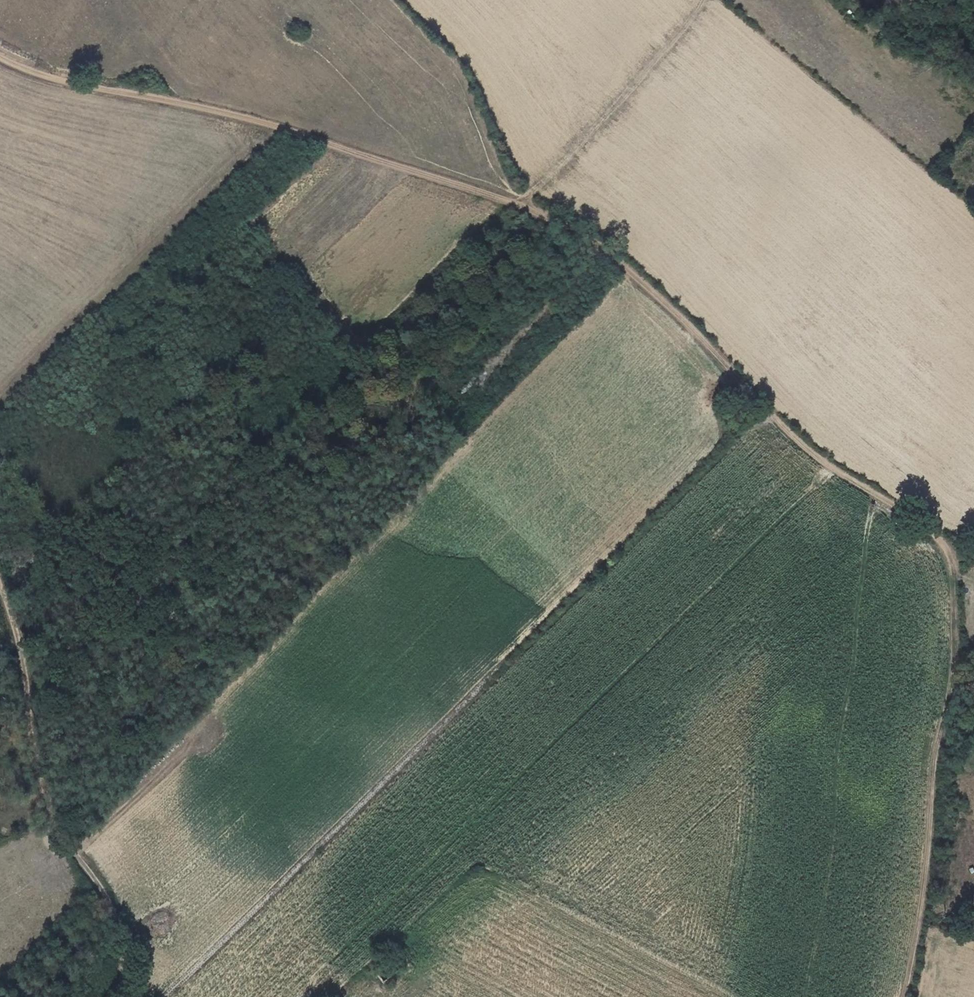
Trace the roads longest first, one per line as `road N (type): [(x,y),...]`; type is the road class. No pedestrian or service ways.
road 1 (track): [(906,996),(955,655),(956,577),(932,529),(800,443),(674,310),(582,237),(534,211),(242,116),(87,88),(0,57)]
road 2 (track): [(0,587),(20,644),(36,765),(49,805),(119,928),(123,996)]

